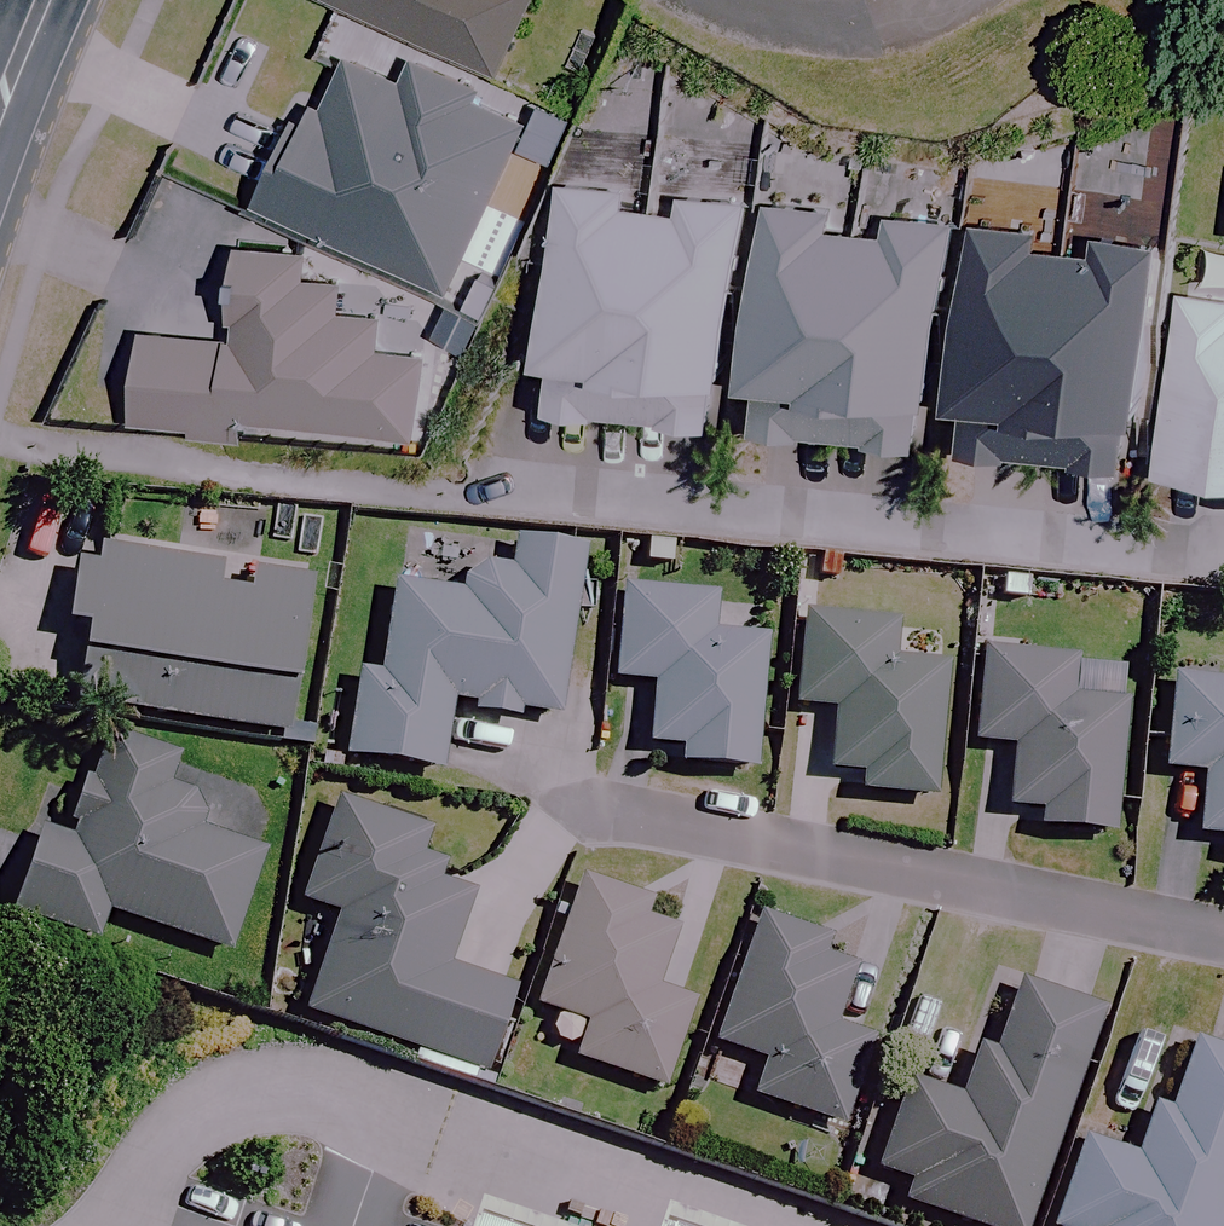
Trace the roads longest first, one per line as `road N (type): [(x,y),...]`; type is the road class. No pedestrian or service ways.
road 1 (residential): [(1223,550),(0,456)]
road 2 (residential): [(574,822),(1223,933)]

